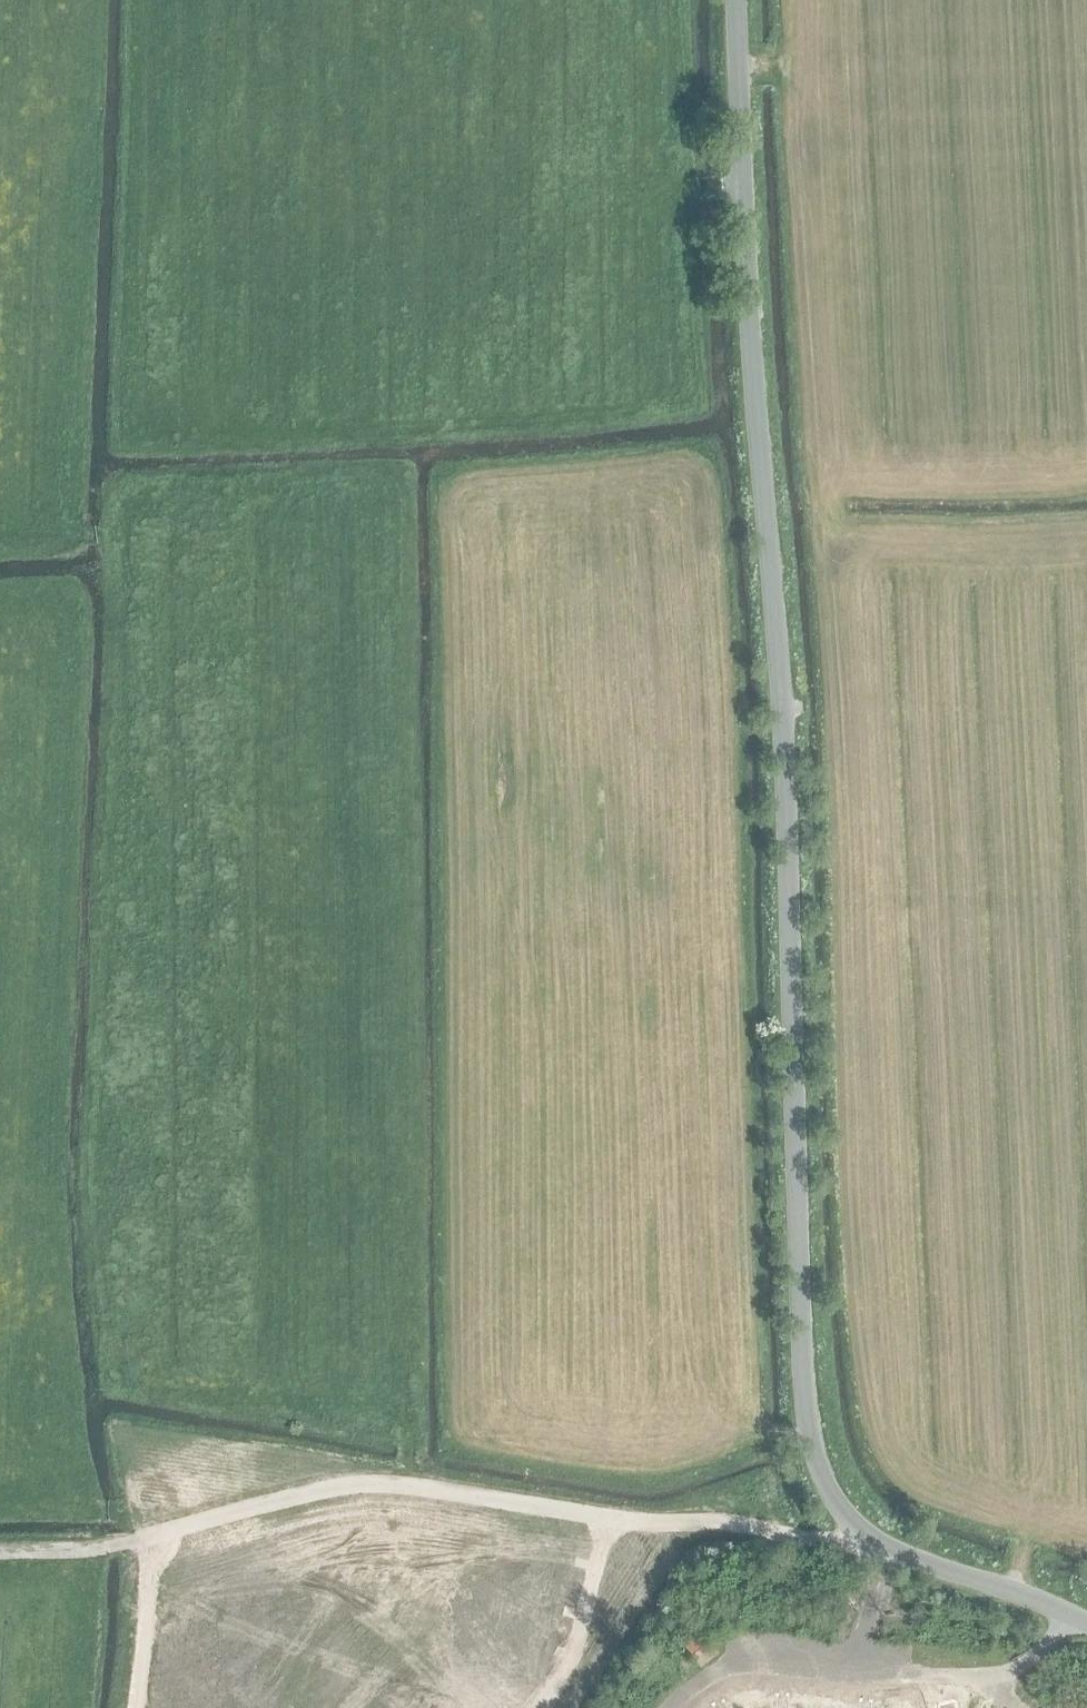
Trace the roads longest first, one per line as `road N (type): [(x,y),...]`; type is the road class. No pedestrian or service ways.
road 1 (tertiary): [(1086,1624),(883,1550),(843,1515),(810,1445),(802,1374),(785,771),(751,351),(734,0)]

